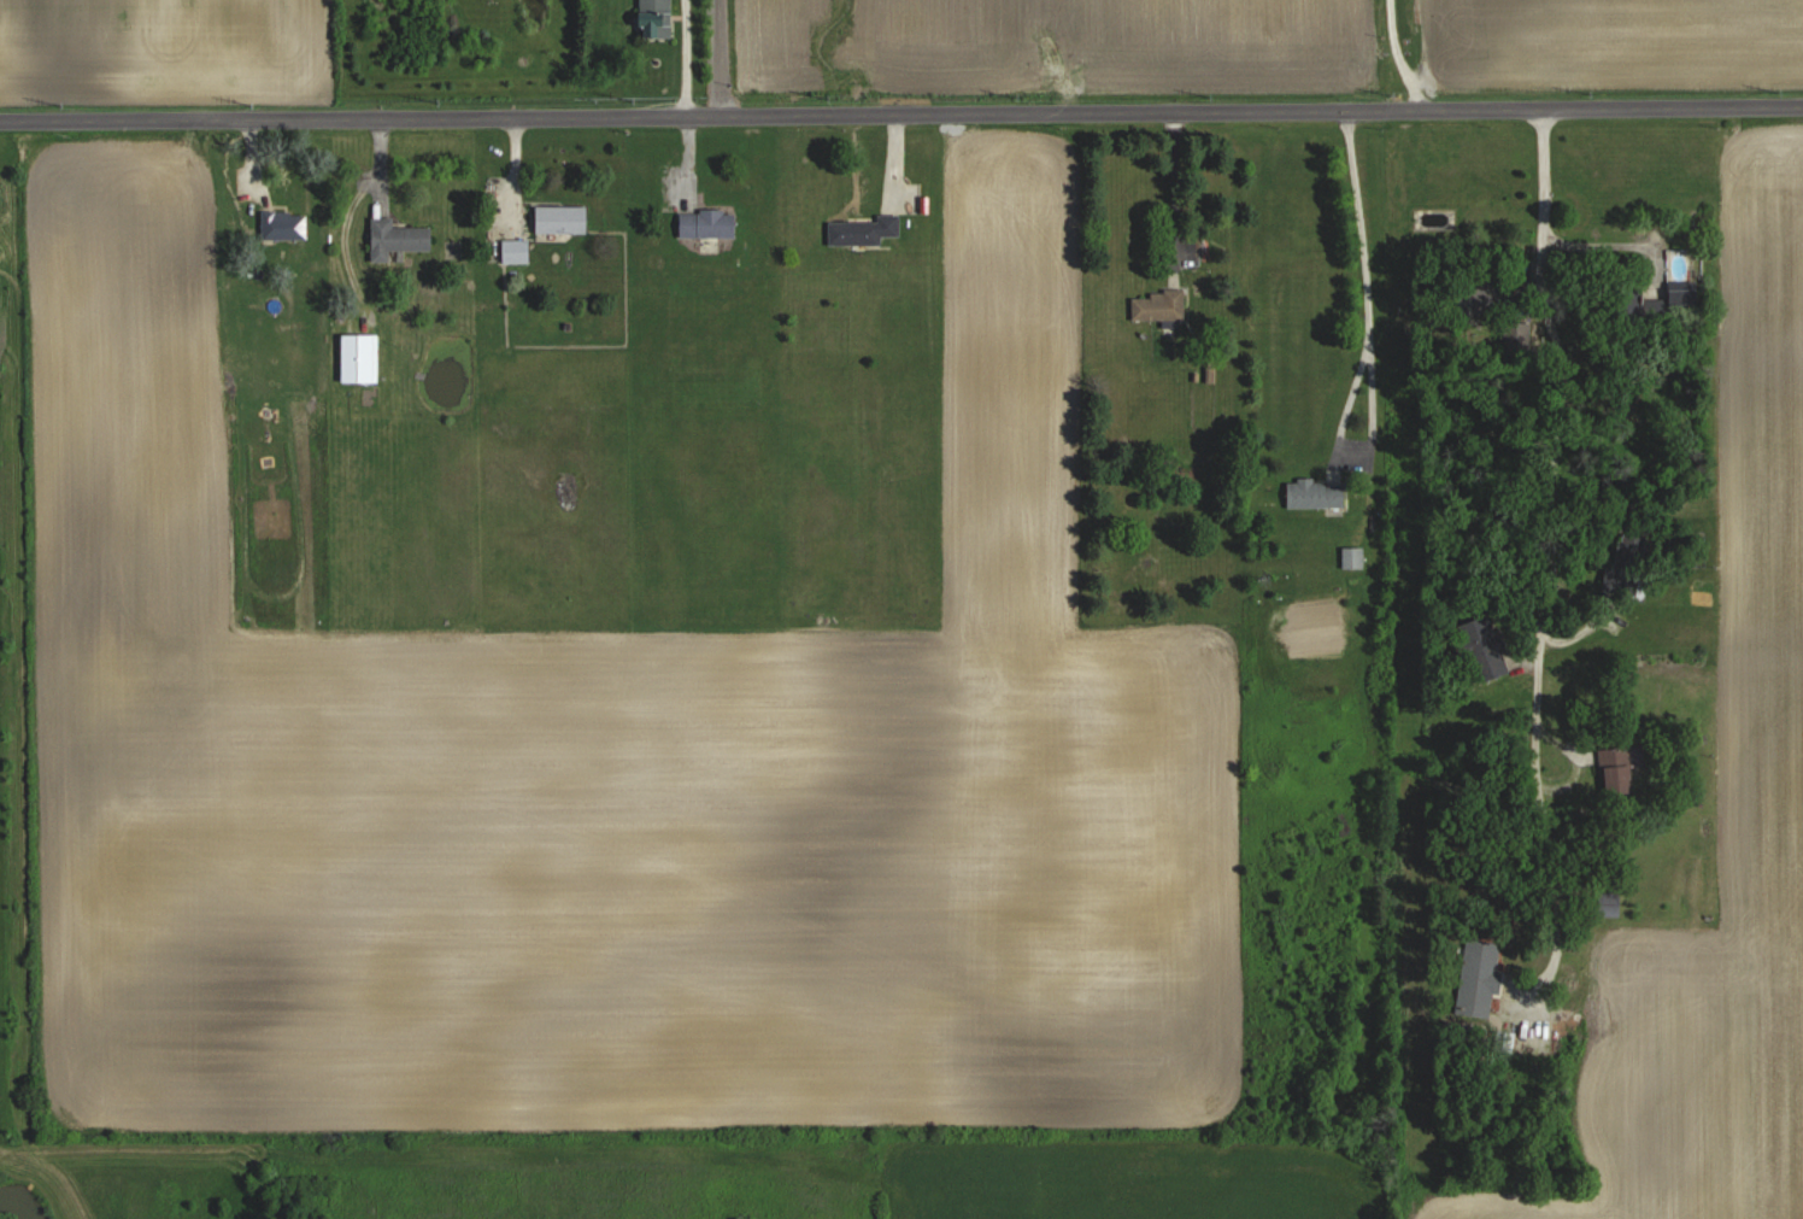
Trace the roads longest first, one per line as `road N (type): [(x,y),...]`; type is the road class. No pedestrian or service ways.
road 1 (residential): [(0,117),(1802,106)]

